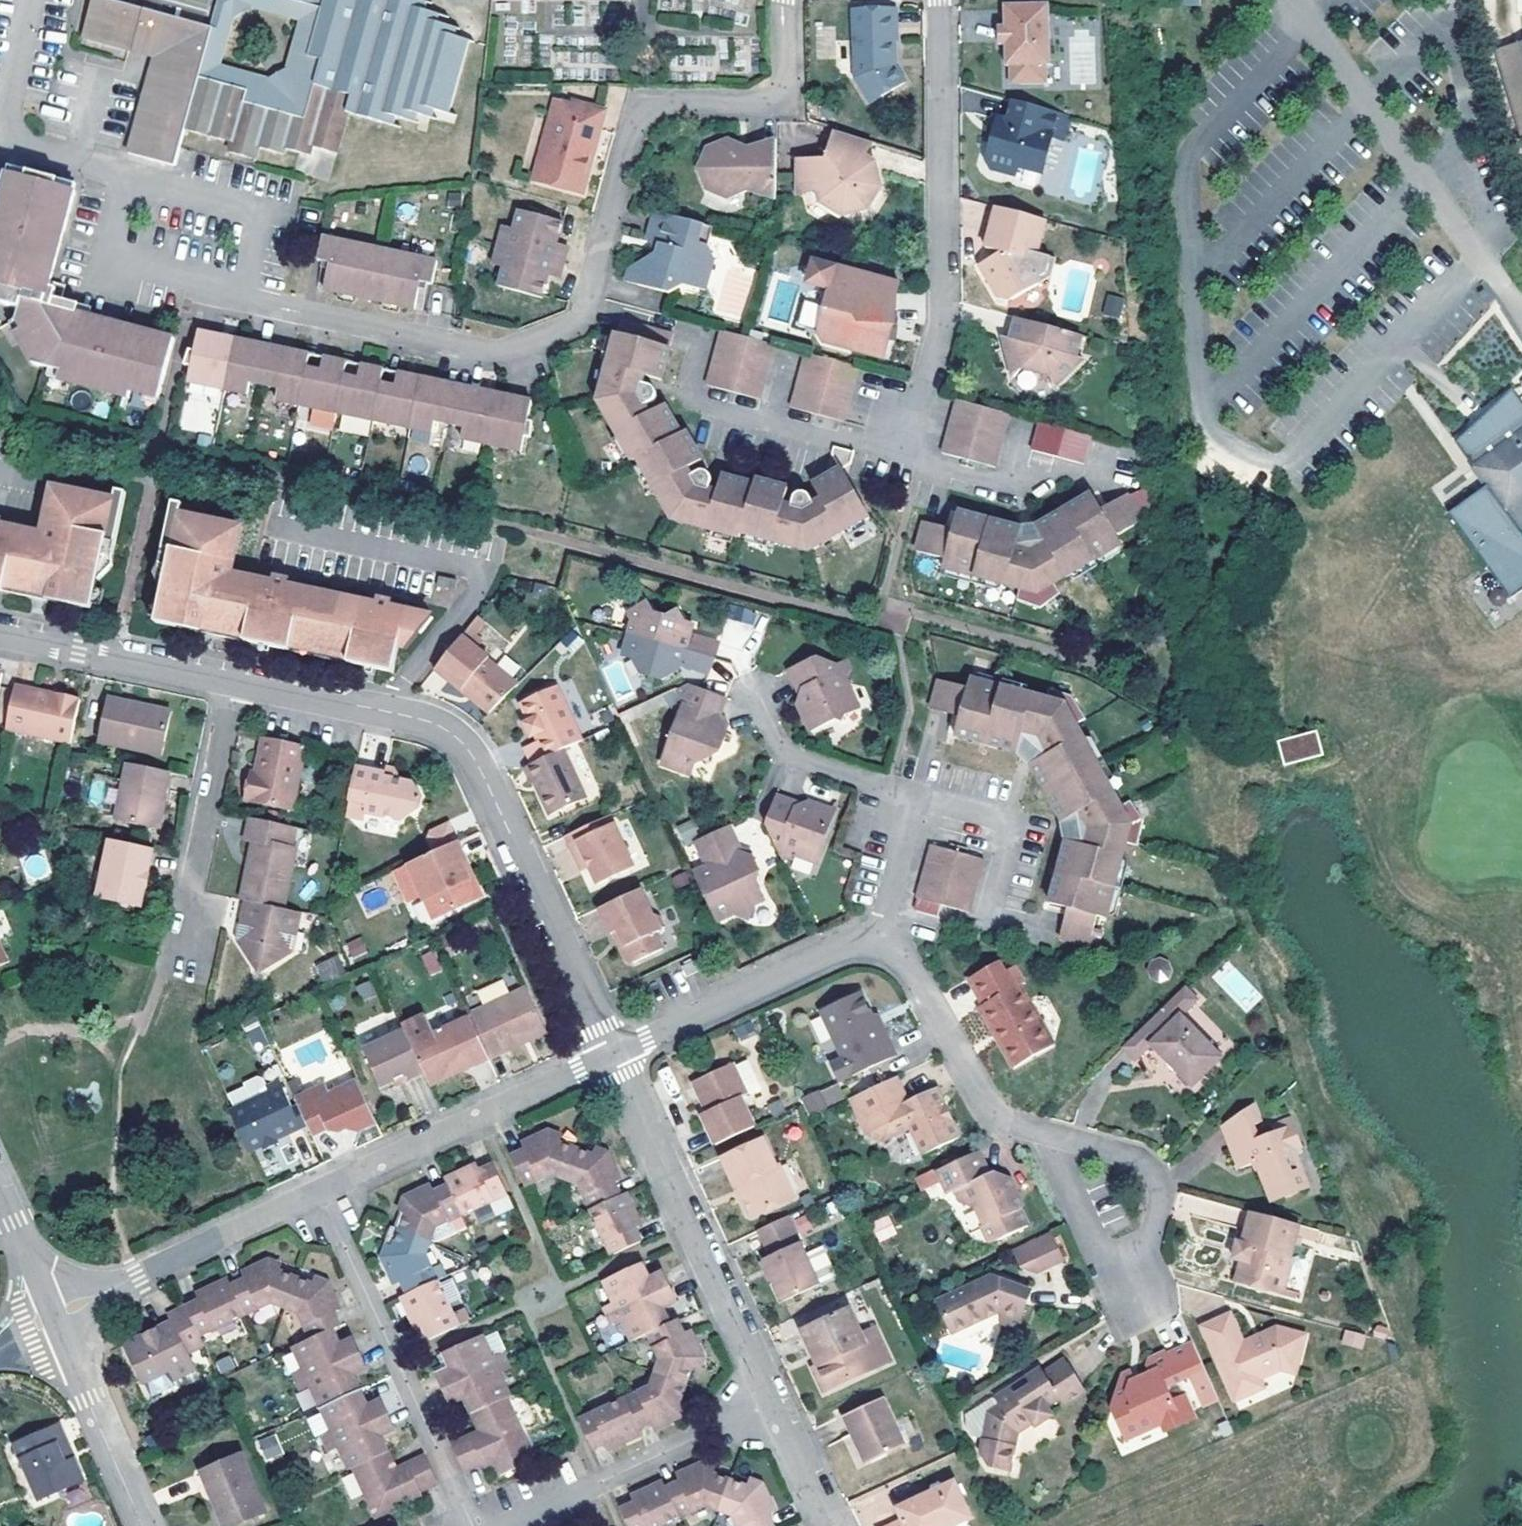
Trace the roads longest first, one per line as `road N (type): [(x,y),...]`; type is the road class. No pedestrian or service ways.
road 1 (residential): [(783,0),(788,99),(642,105),(584,312),(573,325),(499,351),(243,298)]
road 2 (residential): [(611,1053),(480,765),(456,736),(423,719),(234,681)]
road 3 (residential): [(879,943),(911,972),(985,1107),(1017,1126),(1147,1164),(1159,1190),(1136,1289)]
road 4 (residential): [(938,0),(941,319),(905,458)]
road 5 (residential): [(611,1053),(771,1402)]
road 6 (residential): [(319,1191),(471,1525)]
road 7 (residential): [(879,943),(916,797),(780,757),(754,697)]
road 8 (residential): [(319,1191),(611,1053)]
road 9 (residential): [(771,1402),(503,1525)]
road 10 (residential): [(611,1053),(850,945),(879,943)]
road 11 (residential): [(59,1319),(319,1191)]
road 12 (residential): [(234,681),(179,959)]
road 13 (residential): [(234,681),(0,632)]
road 14 (residential): [(127,176),(105,269),(243,298)]
road 15 (residential): [(243,298),(261,210),(127,176)]
road 16 (residential): [(59,1319),(142,1525)]
road 17 (residential): [(0,1193),(59,1319)]
road 18 (residential): [(1,129),(33,152),(127,176)]
road 19 (residential): [(771,1402),(829,1525)]

